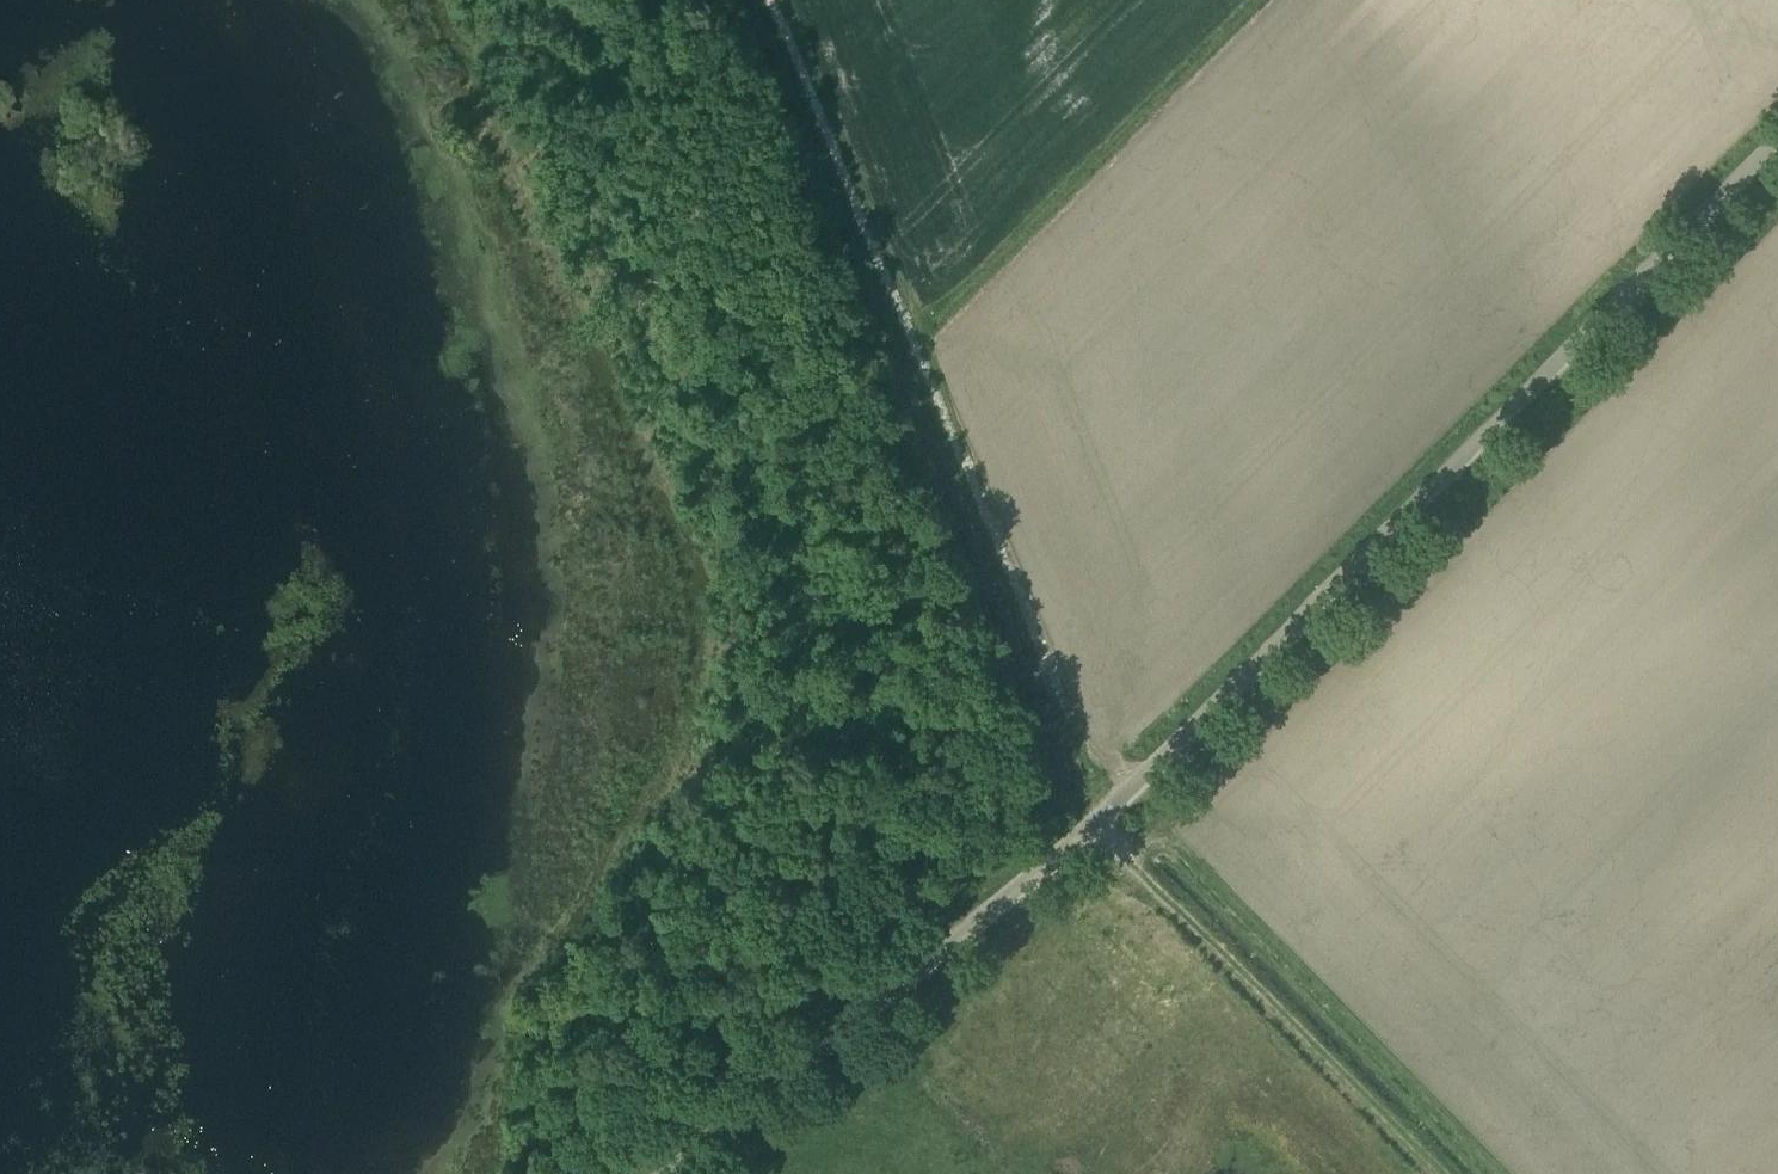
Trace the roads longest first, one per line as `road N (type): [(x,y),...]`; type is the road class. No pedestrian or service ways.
road 1 (unclassified): [(662,1173),(1137,792),(1777,140)]
road 2 (track): [(1097,824),(1440,1173)]

